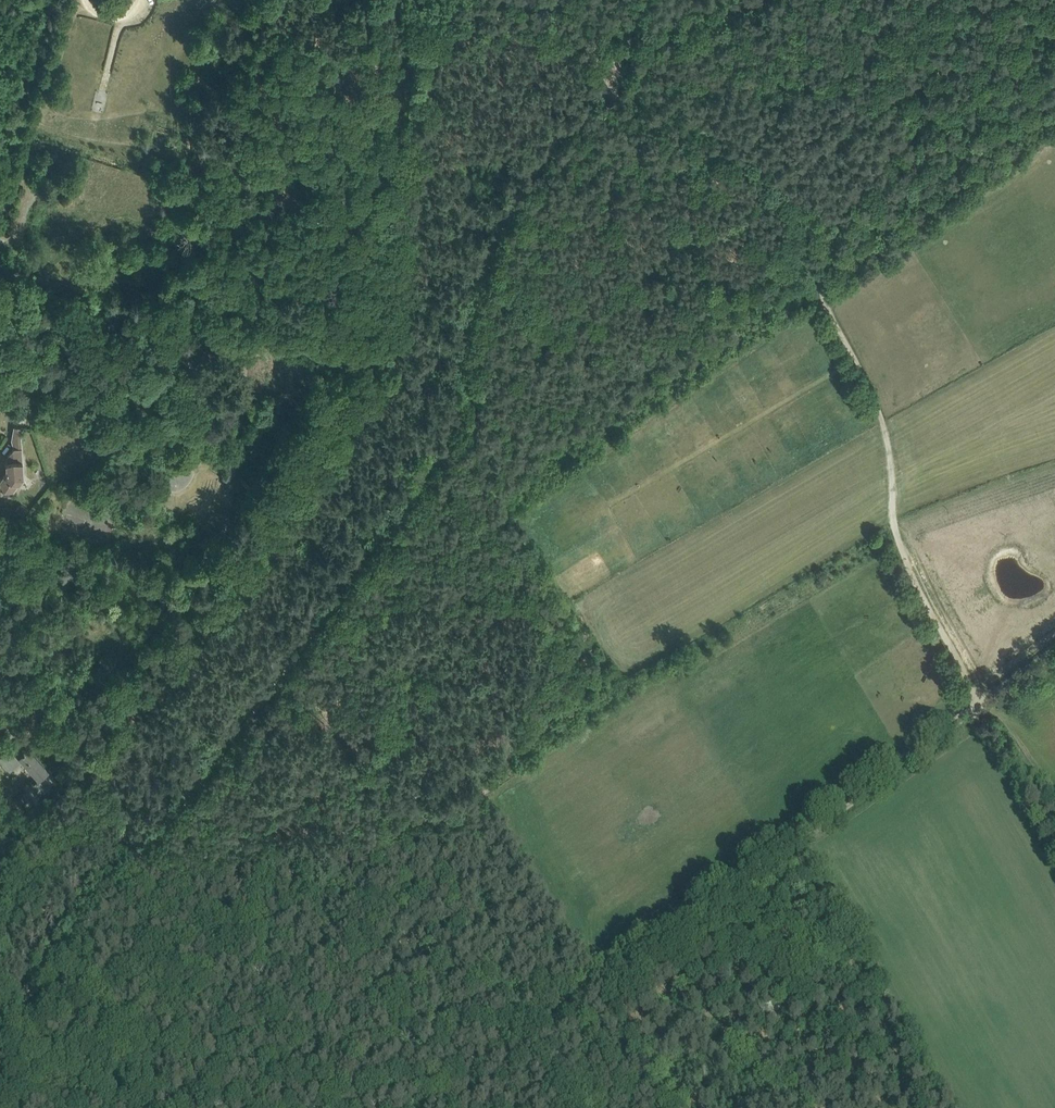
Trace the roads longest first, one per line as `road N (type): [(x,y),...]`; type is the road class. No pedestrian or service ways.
road 1 (track): [(158,810),(456,412),(474,309),(511,201),(549,126),(598,69),(616,61)]
road 2 (unclassified): [(0,725),(65,707),(102,683),(218,548),(247,339),(241,329),(167,307),(0,276)]
road 3 (track): [(553,1011),(982,710)]
road 4 (track): [(977,704),(899,535),(883,416),(826,300)]
road 5 (track): [(111,1036),(416,834)]
road 6 (track): [(943,117),(765,78),(614,71)]
road 7 (track): [(799,228),(1054,34)]
road 8 (track): [(799,228),(776,173),(649,101),(614,71),(616,61)]
road 9 (unclassified): [(0,232),(76,0)]
road 10 (track): [(415,1107),(553,1011)]
road 11 (track): [(615,65),(764,0)]
road 12 (track): [(70,932),(158,810)]

